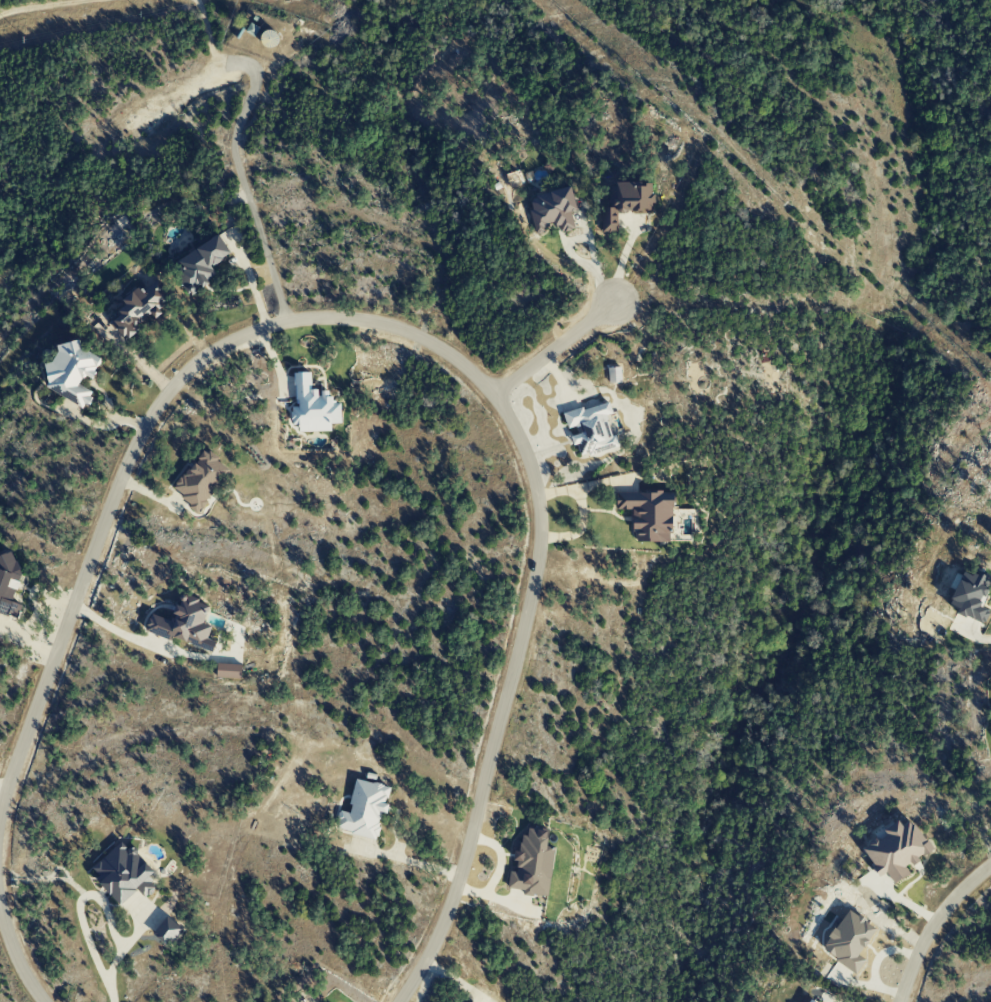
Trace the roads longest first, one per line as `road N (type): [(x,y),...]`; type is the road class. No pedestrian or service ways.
road 1 (residential): [(492,393),(426,340),(343,318),(287,320),(200,357),(167,388),(122,471),(0,809)]
road 2 (residential): [(397,1001),(434,942),(460,871),(536,564),(534,482),(492,393)]
road 3 (residential): [(900,998),(945,907),(990,864)]
road 4 (residential): [(492,393),(614,302)]

